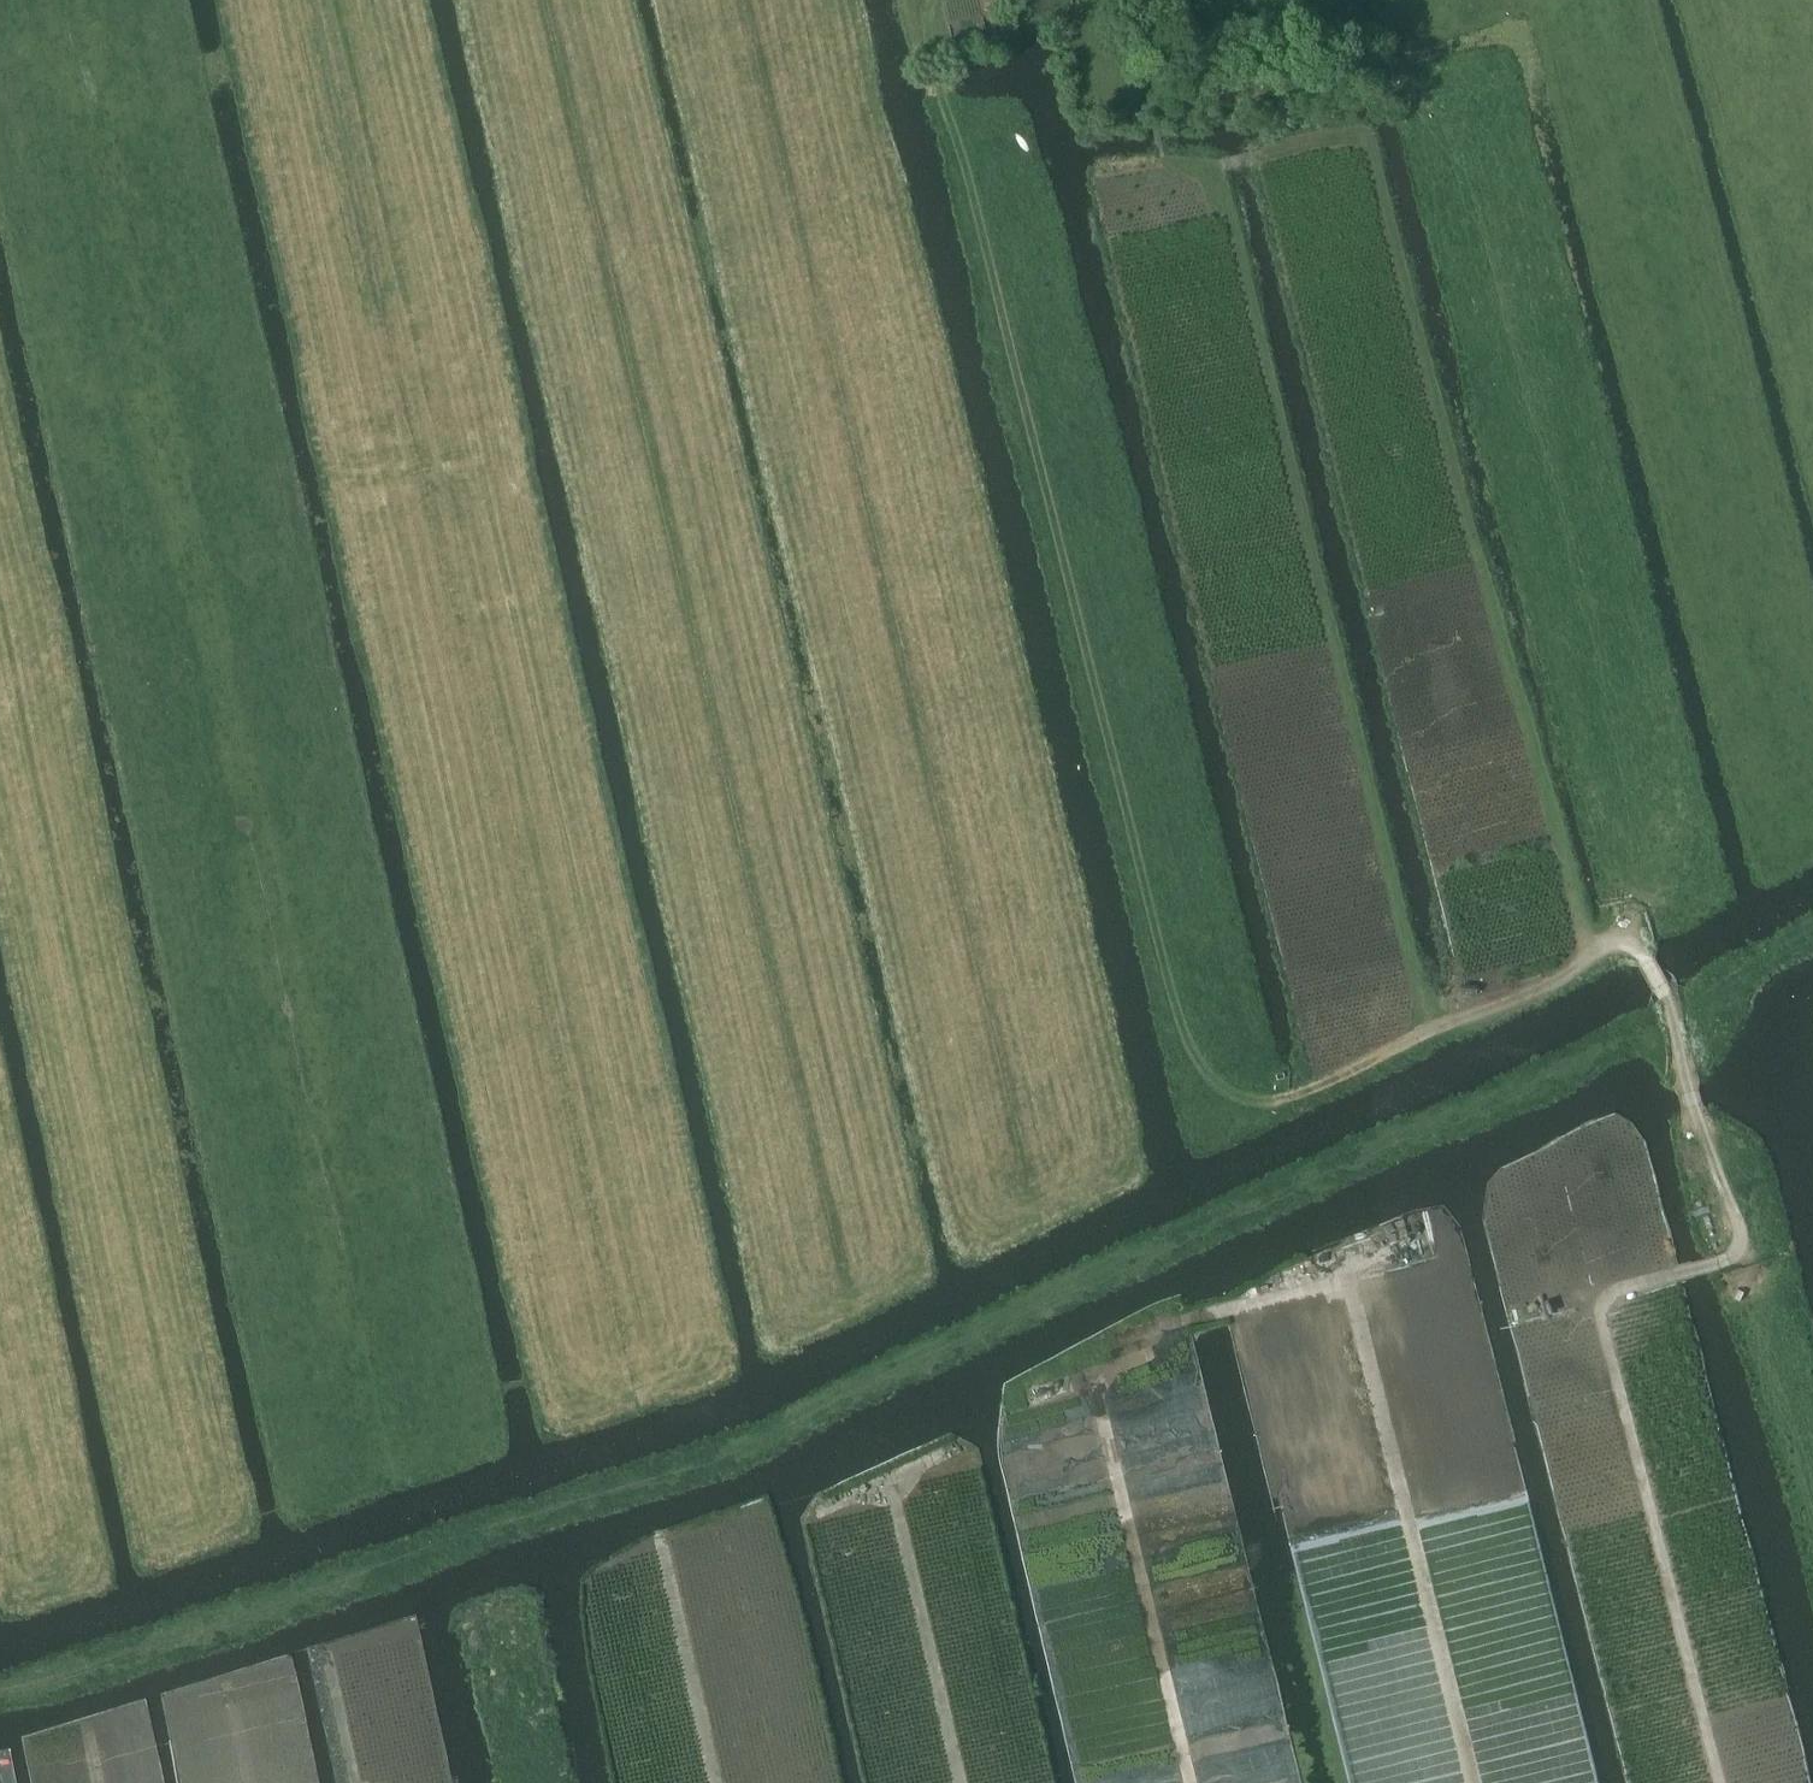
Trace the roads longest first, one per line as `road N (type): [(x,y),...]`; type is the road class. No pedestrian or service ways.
road 1 (track): [(1717,1782),(1599,1319),(1613,1290),(1719,1262),(1738,1249),(1740,1234),(1692,1105),(1669,1007),(1646,961),(1630,945),(1612,943),(1544,985),(1265,1099),(1233,1099),(1196,1067)]
road 2 (track): [(1464,1782),(1347,1304)]
road 3 (track): [(715,1782),(660,1542)]

